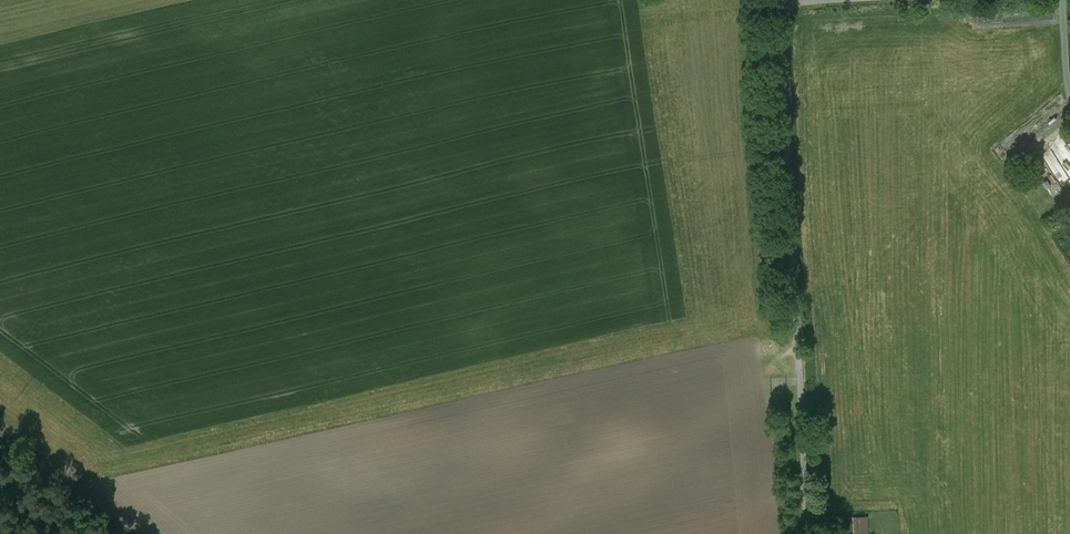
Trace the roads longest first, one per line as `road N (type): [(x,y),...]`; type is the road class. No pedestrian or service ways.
road 1 (unclassified): [(813,533),(780,0)]

